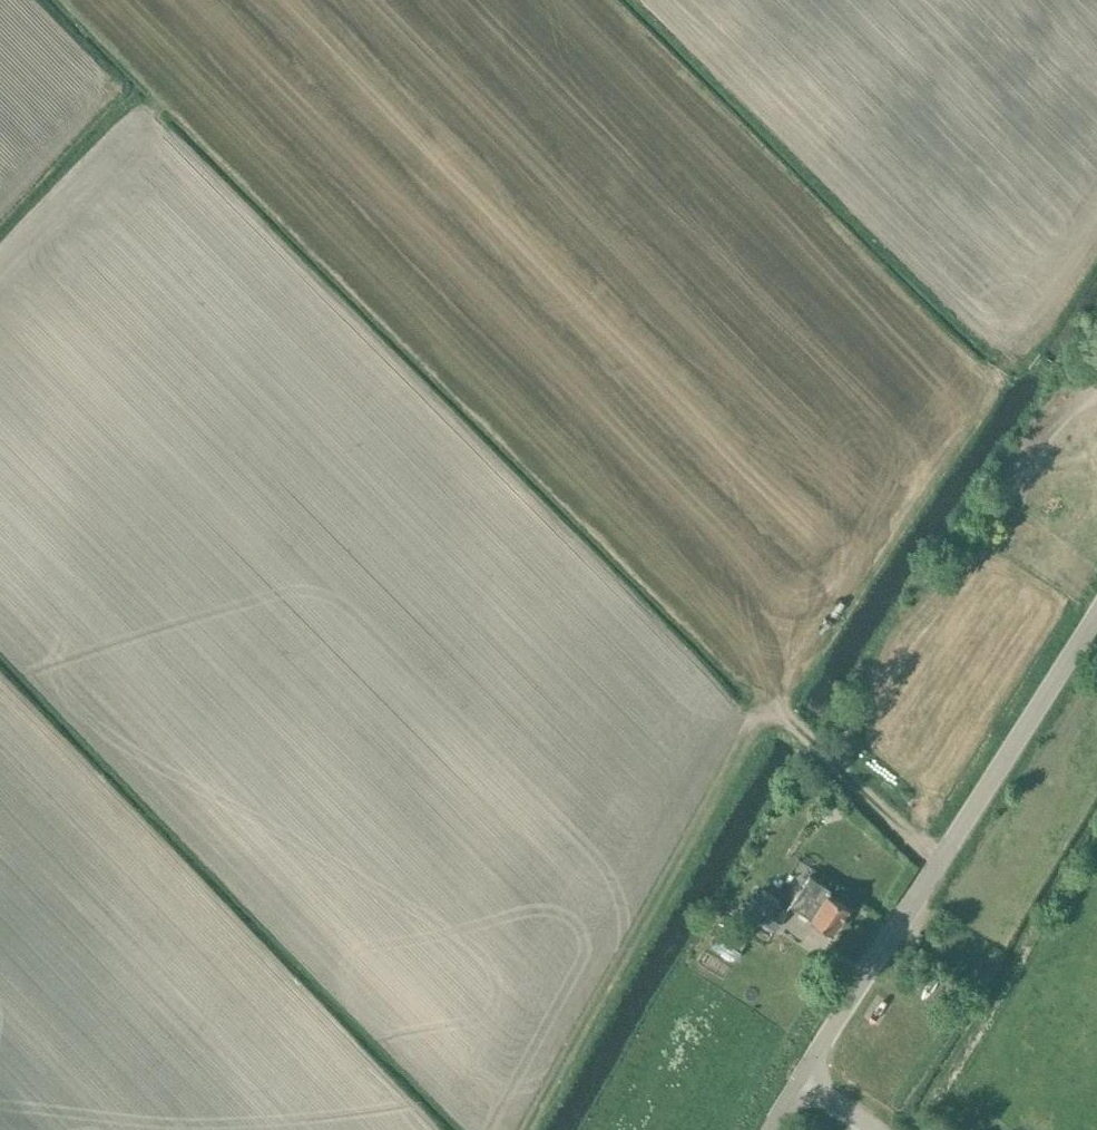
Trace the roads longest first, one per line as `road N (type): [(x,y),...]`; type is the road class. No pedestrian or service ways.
road 1 (unclassified): [(811,1084),(1096,634)]

